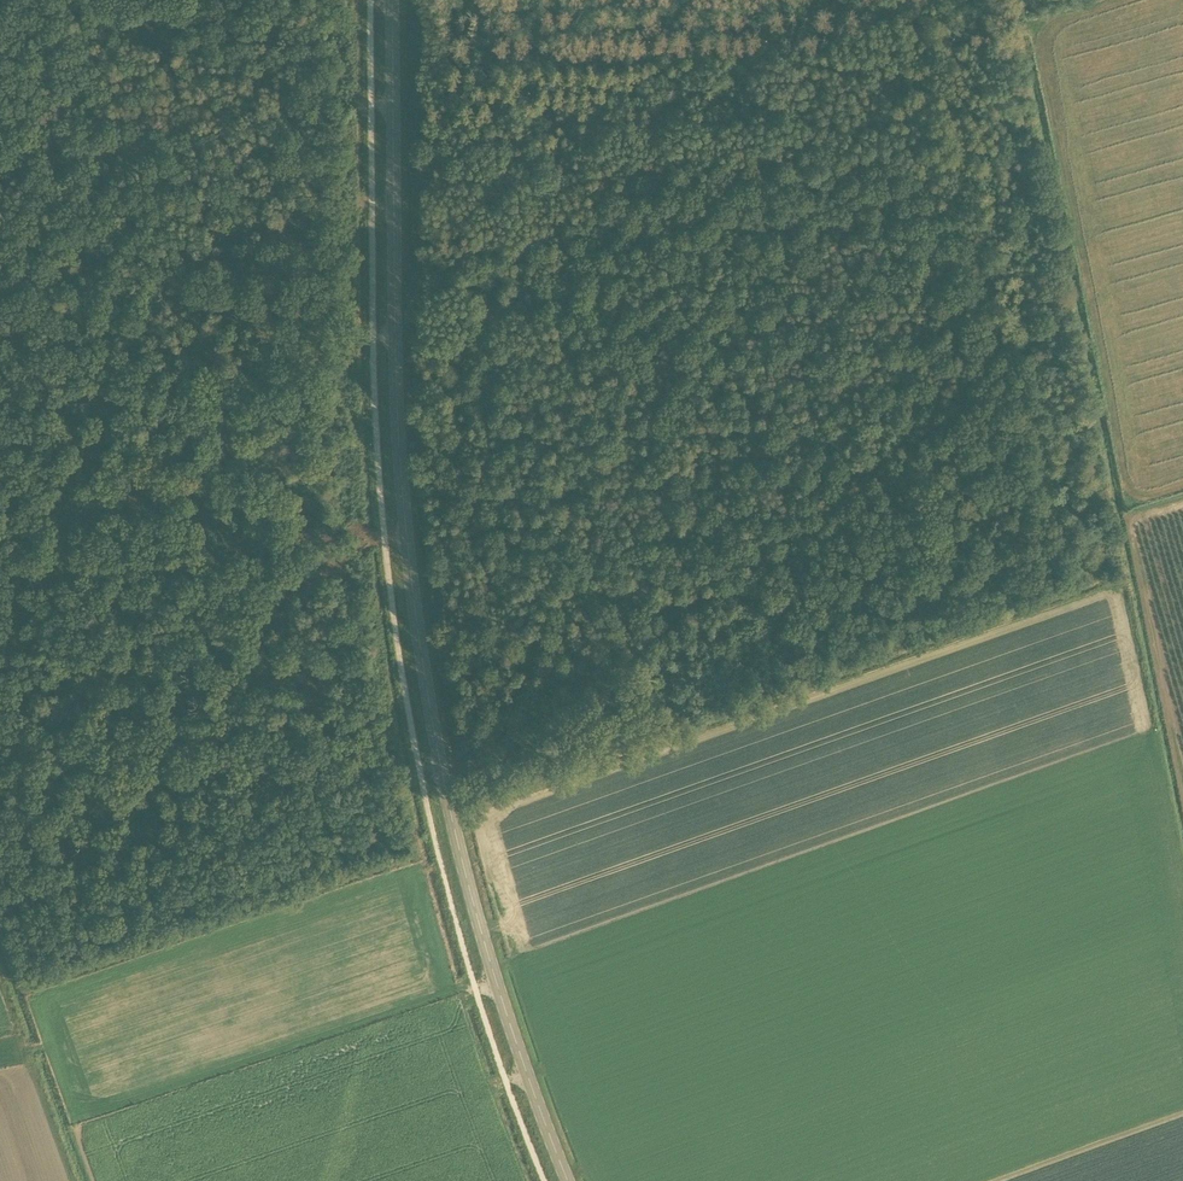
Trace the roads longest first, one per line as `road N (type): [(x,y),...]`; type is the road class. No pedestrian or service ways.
road 1 (secondary): [(564,1180),(472,907),(429,705),(396,371),(392,0)]

